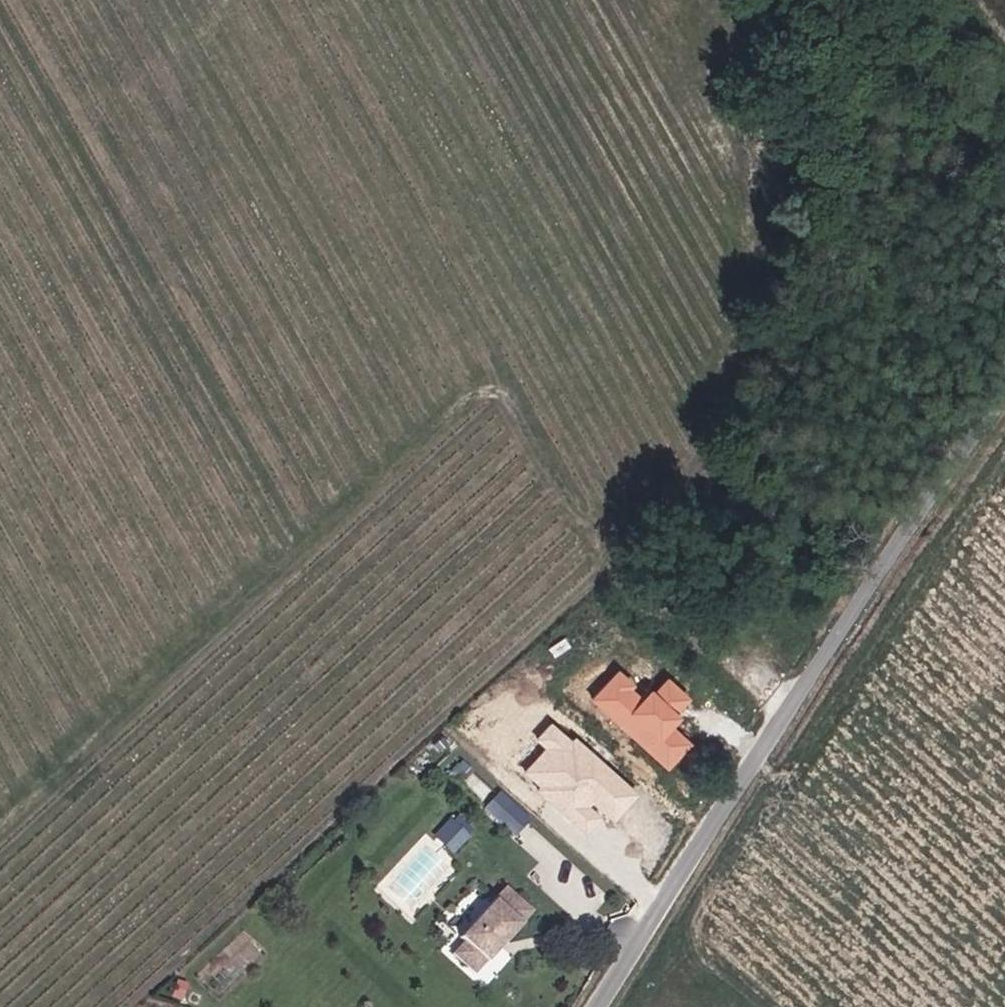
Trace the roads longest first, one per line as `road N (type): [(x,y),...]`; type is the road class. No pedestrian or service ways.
road 1 (unclassified): [(606,1006),(813,679),(1004,403)]

